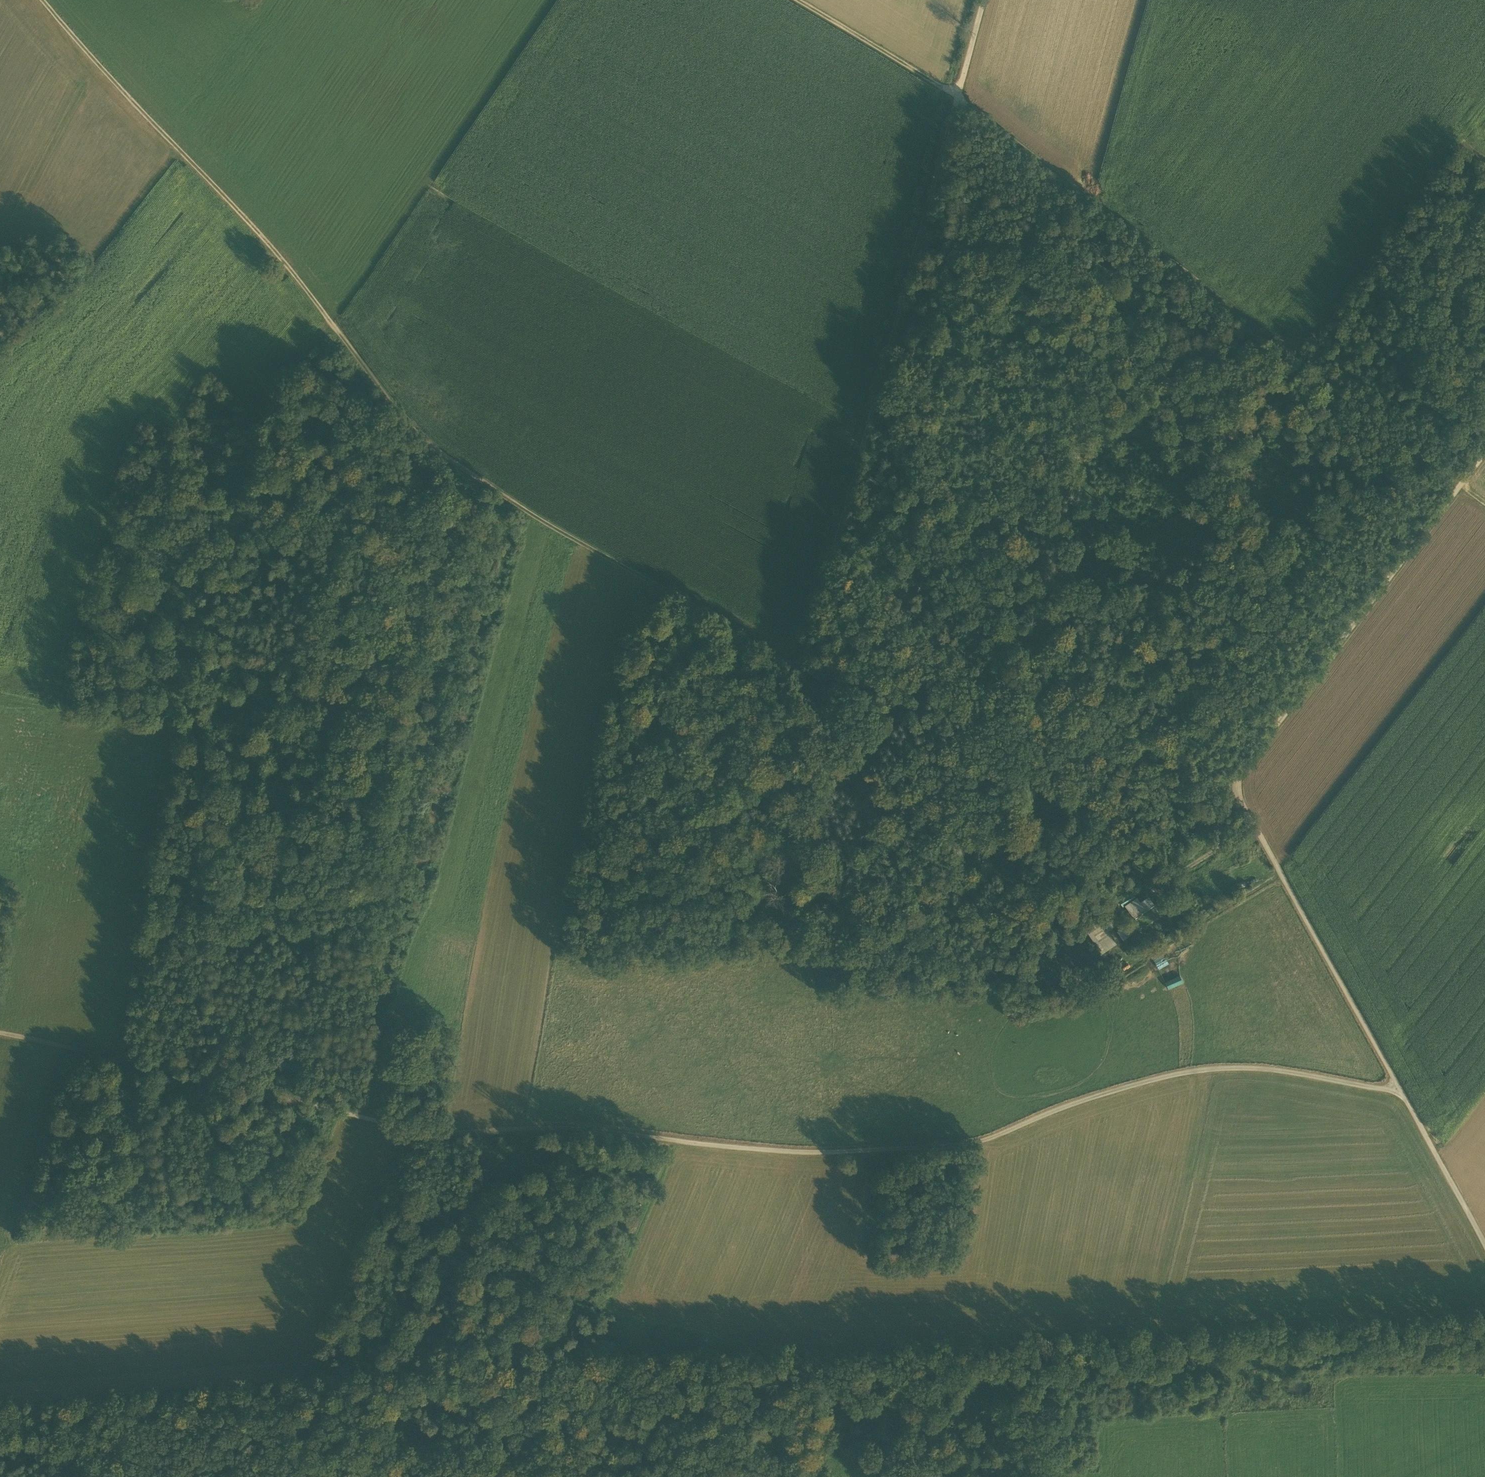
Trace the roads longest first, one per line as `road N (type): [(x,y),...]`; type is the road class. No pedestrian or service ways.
road 1 (track): [(108,1057),(448,1136),(526,1128),(841,1154),(973,1145),(1065,1106),(1217,1067),(1398,1086)]
road 2 (track): [(1461,484),(957,96),(796,0)]
road 3 (track): [(330,319),(279,388),(265,423),(108,1057)]
road 4 (track): [(802,676),(983,0)]
road 5 (track): [(330,319),(409,428),(443,457),(802,676)]
road 6 (track): [(802,676),(942,689),(1051,735),(1230,786)]
road 7 (track): [(41,0),(330,319)]
road 8 (track): [(1230,786),(1461,484)]
road 9 (track): [(1398,1086),(1230,786)]
road 10 (track): [(1398,1086),(1484,1243)]

